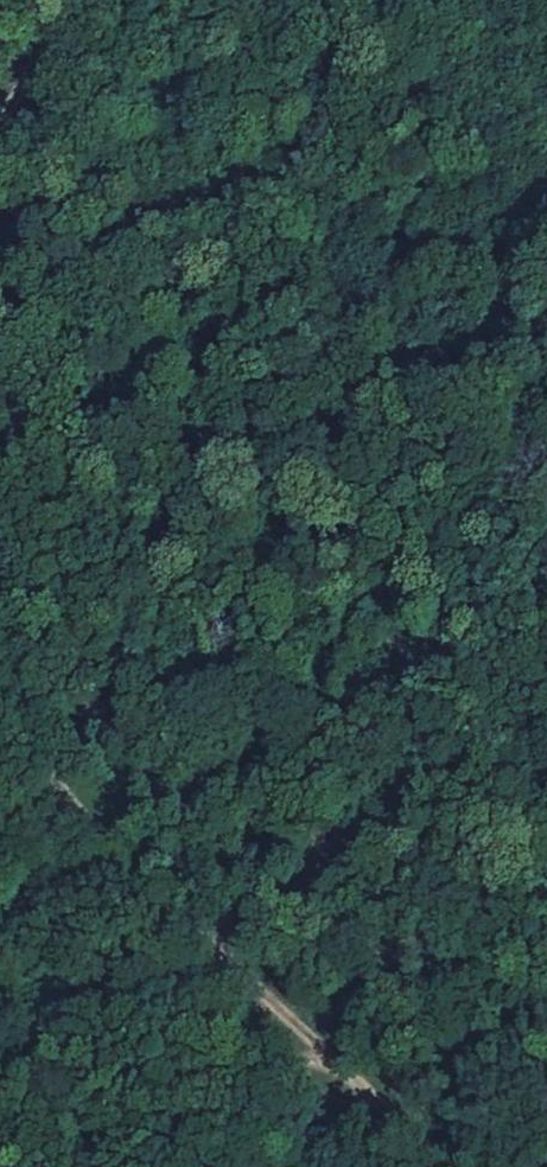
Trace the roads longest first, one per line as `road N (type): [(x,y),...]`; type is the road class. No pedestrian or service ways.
road 1 (track): [(0,614),(18,694),(91,814),(249,990),(366,1098)]
road 2 (track): [(104,0),(0,144)]

